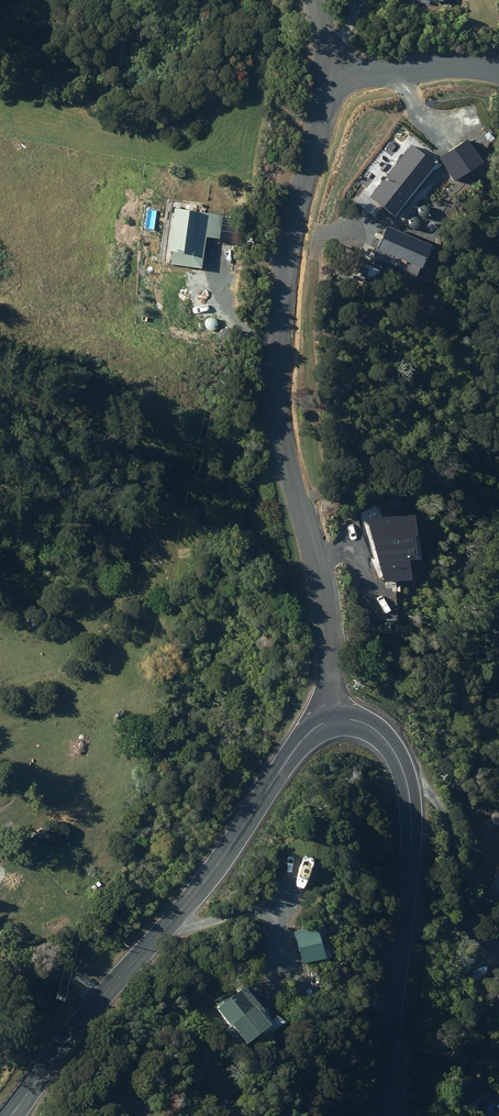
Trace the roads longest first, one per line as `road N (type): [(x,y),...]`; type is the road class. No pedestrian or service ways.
road 1 (residential): [(332,719),(276,393),(283,212),(329,73)]
road 2 (secondary): [(11,1115),(88,1013),(205,886),(304,737),(332,719)]
road 3 (secondary): [(332,719),(361,721),(387,740),(412,808),(385,1115)]
road 4 (residential): [(329,73),(436,64),(498,70)]

